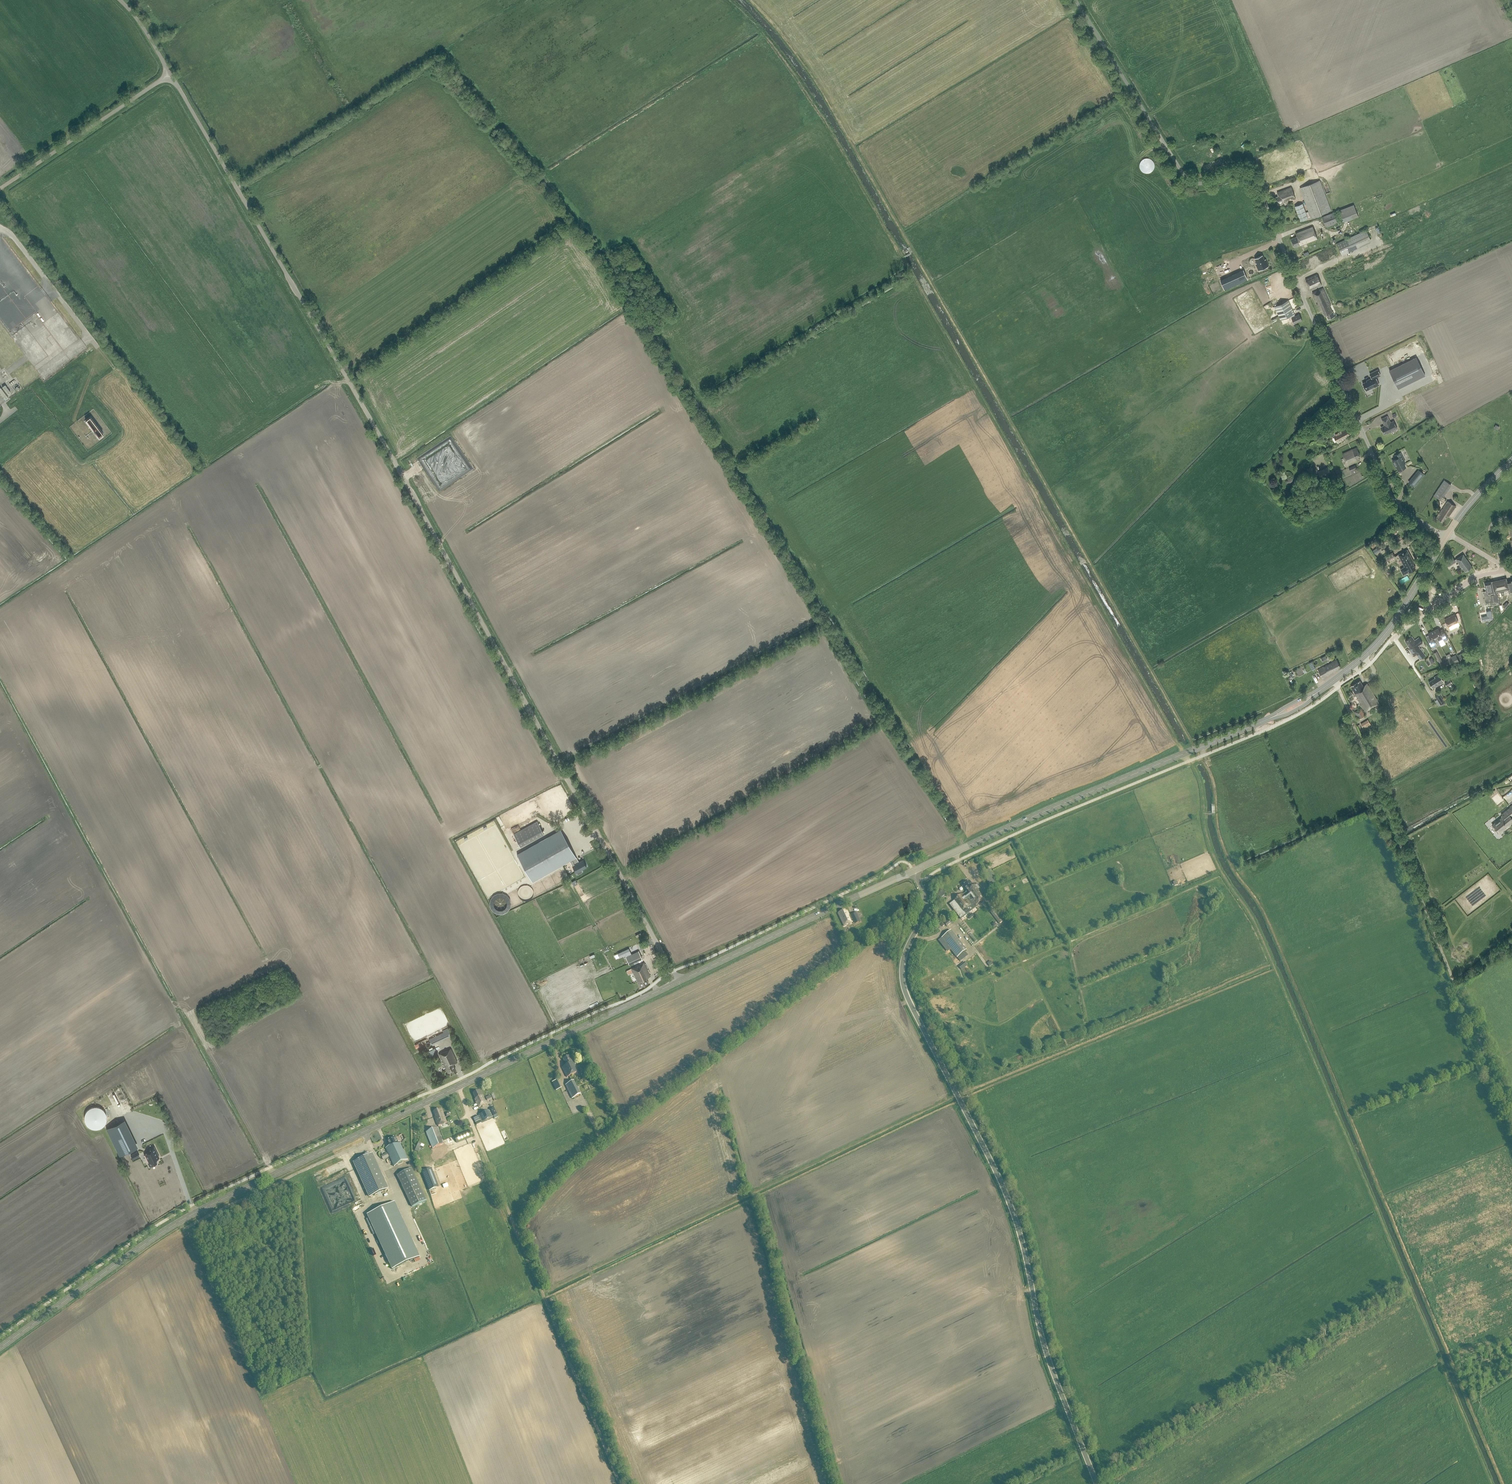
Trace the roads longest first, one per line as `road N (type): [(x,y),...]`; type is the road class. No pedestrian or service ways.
road 1 (unclassified): [(678,982),(395,463),(170,73)]
road 2 (track): [(1199,758),(839,120),(752,0)]
road 3 (track): [(1491,1483),(1276,969),(1213,853),(1190,761)]
road 4 (secondary): [(0,1348),(194,1213),(678,982)]
road 5 (unclassified): [(1447,535),(1392,497),(1256,178),(1240,171),(1190,180),(1077,0)]
road 6 (unclassified): [(1096,1483),(1043,1345),(1001,1181),(903,984),(905,953),(926,904),(914,871)]
road 7 (track): [(1511,1110),(1339,687)]
road 8 (secondary): [(914,871),(1270,719)]
road 9 (secondary): [(678,982),(914,871)]
road 10 (track): [(458,1088),(543,1294)]
road 11 (unclassified): [(0,189),(170,73)]
road 12 (secondary): [(1318,692),(1384,636),(1447,535)]
road 13 (track): [(543,1294),(621,1483)]
road 14 (unclassified): [(1390,640),(1469,581),(1505,570)]

